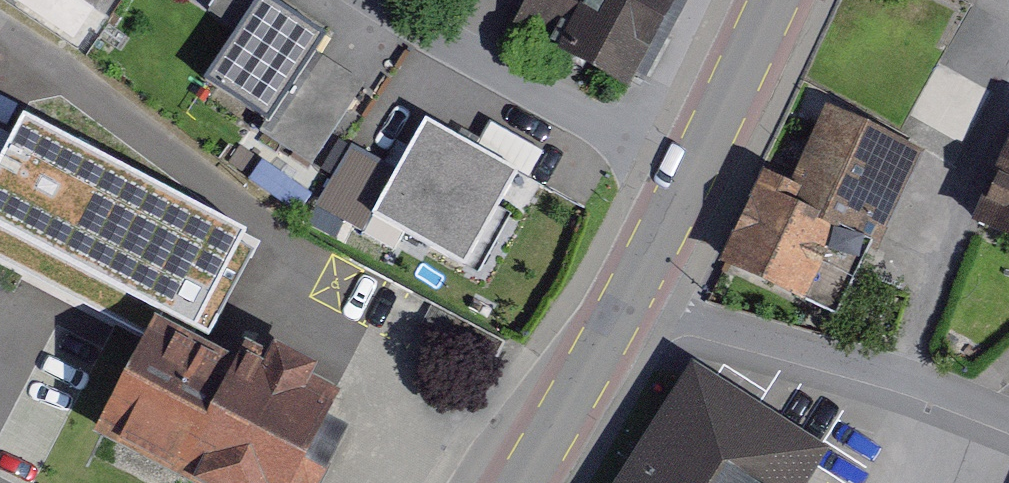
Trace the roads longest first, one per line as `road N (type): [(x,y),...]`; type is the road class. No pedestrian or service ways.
road 1 (residential): [(697,169),(386,0)]
road 2 (residential): [(625,302),(904,375)]
road 3 (residential): [(904,375),(957,216),(1008,112)]
road 4 (primary): [(625,302),(520,482)]
road 5 (primary): [(776,0),(697,169)]
road 6 (primary): [(697,169),(625,302)]

